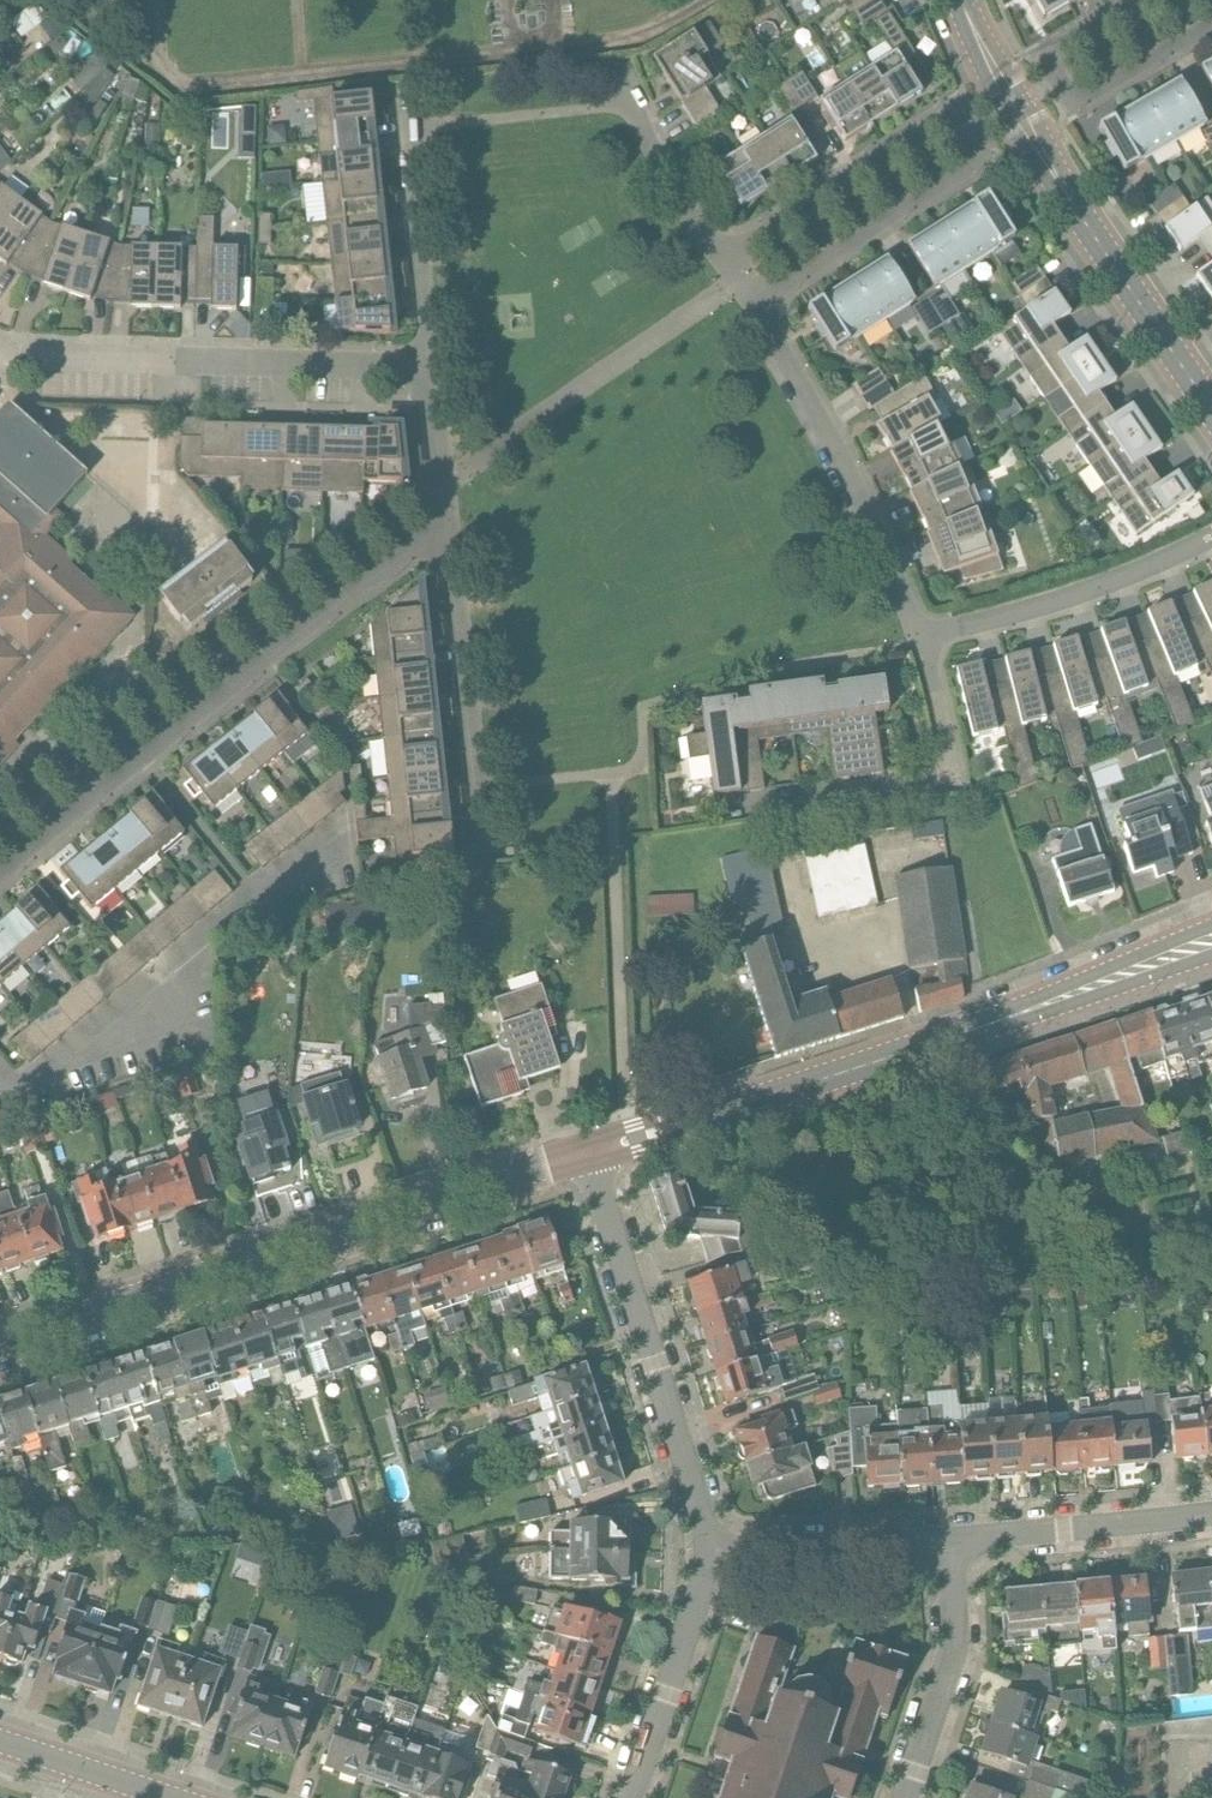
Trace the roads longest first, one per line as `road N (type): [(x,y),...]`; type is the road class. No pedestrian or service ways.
road 1 (tertiary): [(587,1155),(1014,1017),(1211,942)]
road 2 (tertiary): [(0,1345),(587,1155)]
road 3 (residential): [(762,306),(982,160),(966,132),(951,112),(726,248)]
road 4 (residential): [(0,880),(149,753),(449,524)]
road 5 (tertiary): [(1211,408),(1026,126),(965,0)]
road 6 (residential): [(430,368),(0,350)]
road 7 (residential): [(711,1550),(587,1155)]
road 8 (residential): [(928,643),(852,472),(762,306)]
road 9 (residential): [(1137,0),(1047,53),(1076,103),(1211,25)]
road 10 (residential): [(928,643),(1072,601),(1211,539)]
road 11 (residential): [(491,818),(449,524)]
road 12 (residential): [(906,1797),(955,1648),(951,1539)]
road 13 (residential): [(430,368),(413,103)]
road 14 (residential): [(951,1539),(1211,1514)]
road 15 (residential): [(632,1797),(711,1550)]
road 16 (residential): [(711,1550),(951,1539)]
road 17 (residential): [(726,248),(620,73)]
road 18 (residential): [(170,1797),(0,1741)]
road 19 (residential): [(449,524),(430,368)]
road 20 (residential): [(954,781),(928,643)]

